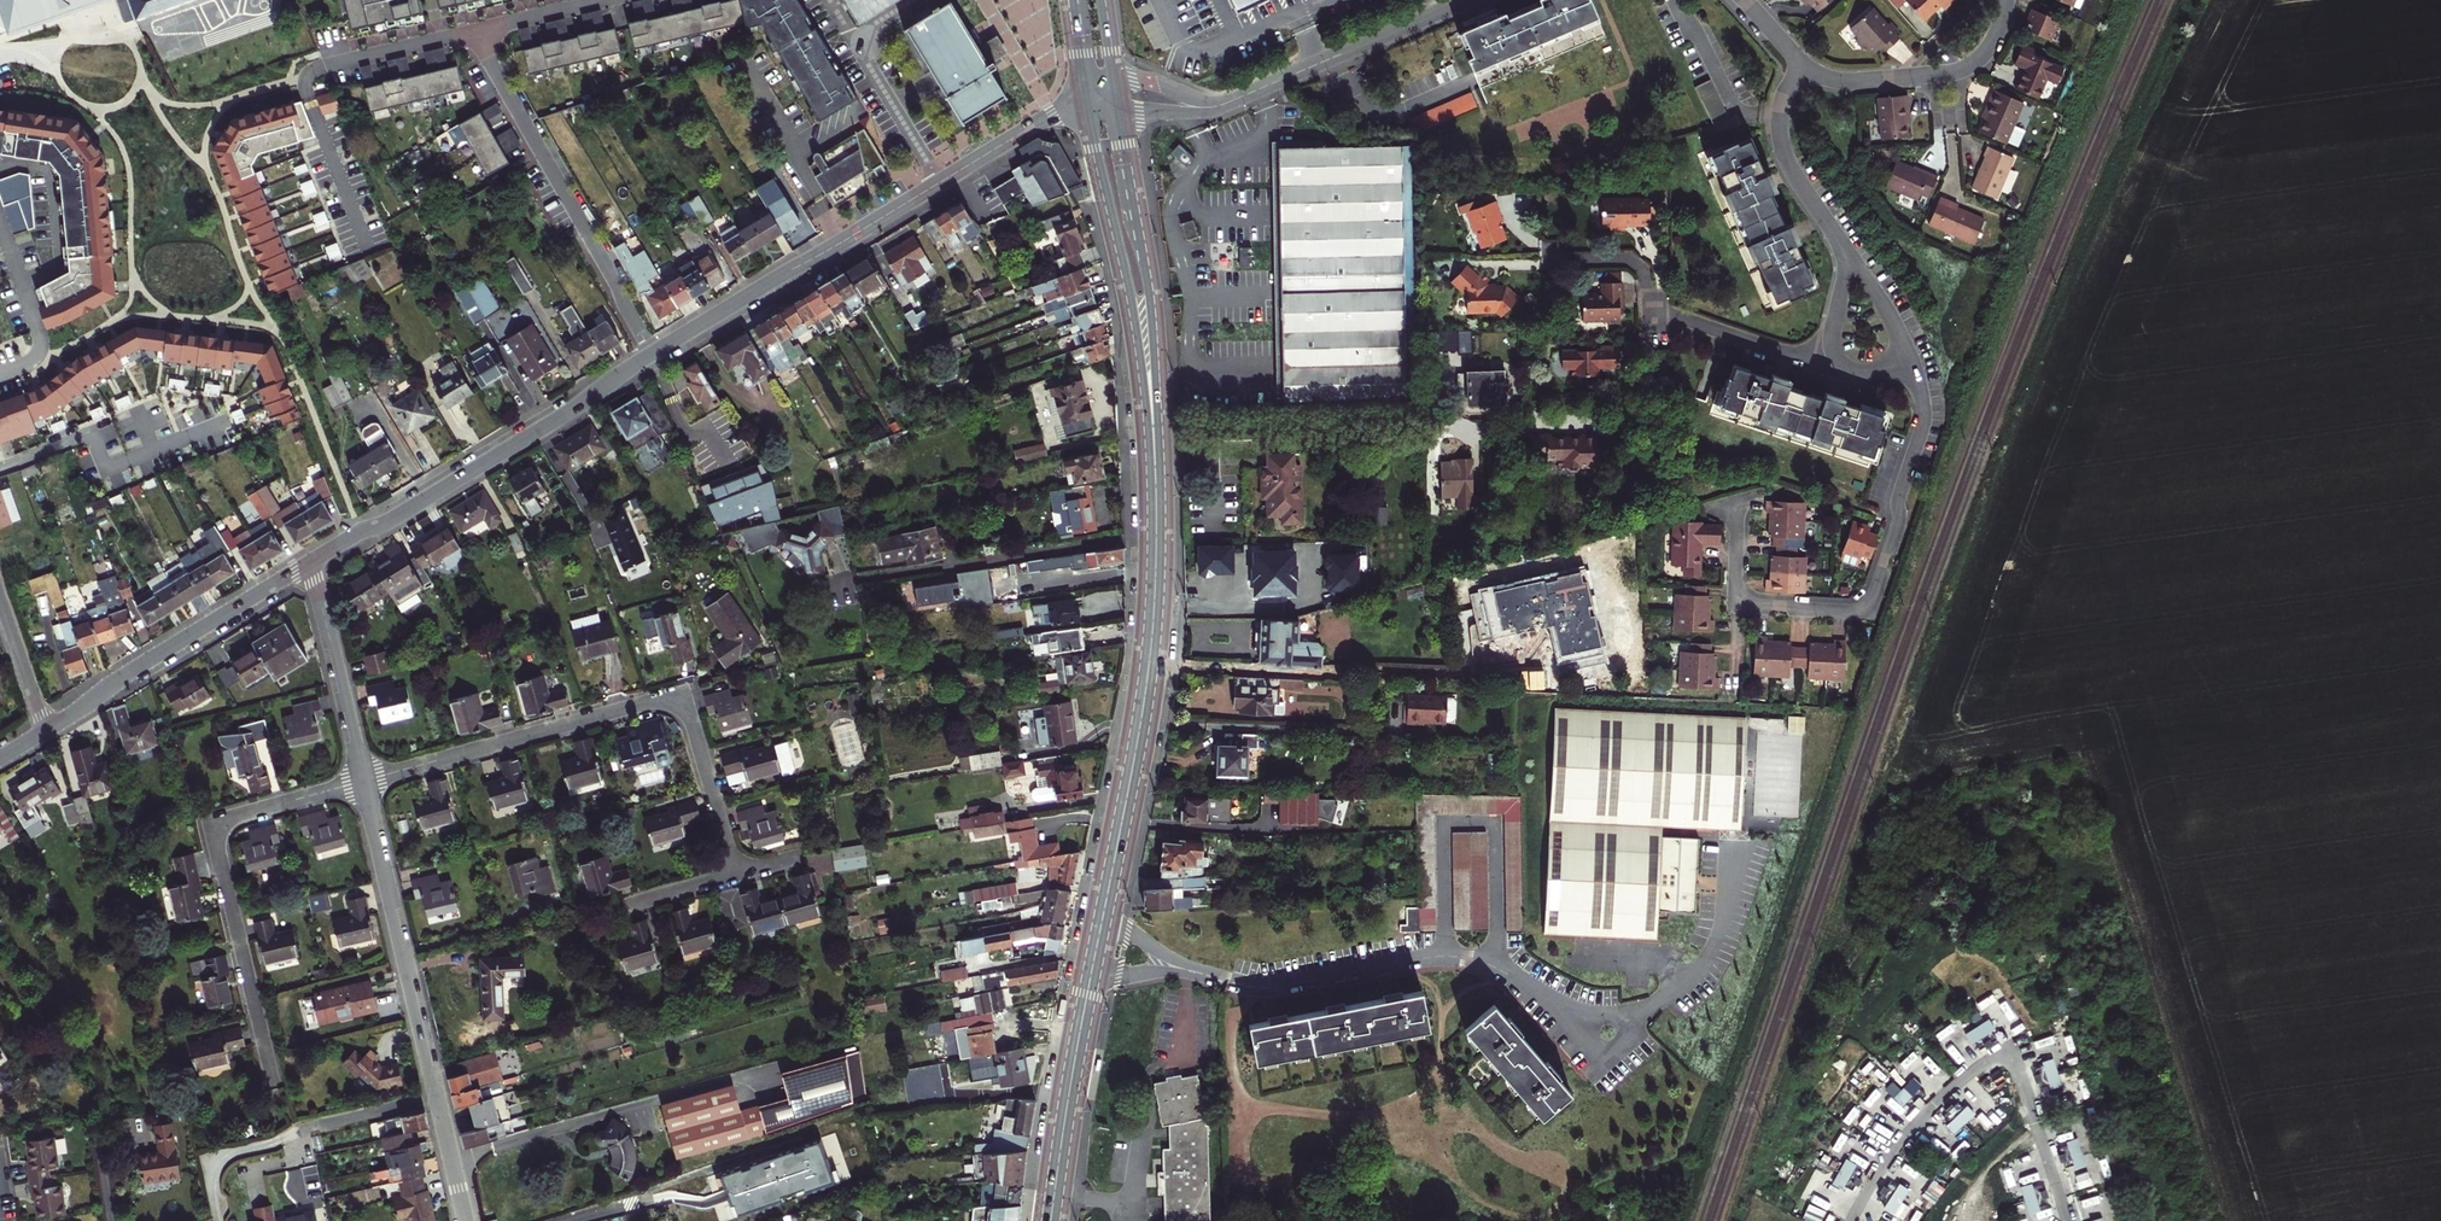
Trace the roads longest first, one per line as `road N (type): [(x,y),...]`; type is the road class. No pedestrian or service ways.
road 1 (residential): [(1213,978),(1267,988),(1449,955),(1492,966),(1563,1009),(1637,1013),(1673,994),(1708,960),(1752,837)]
road 2 (residential): [(734,876),(683,693),(363,783)]
road 3 (tertiary): [(652,354),(1084,103)]
road 4 (residential): [(1911,360),(1921,428),(1897,534),(1867,614),(1736,605),(1738,503)]
road 5 (primary): [(1103,920),(1150,656),(1153,430)]
road 6 (residential): [(1153,430),(1433,419),(1493,429),(1595,423),(1614,407)]
road 7 (residential): [(466,1220),(363,783)]
road 8 (residential): [(363,783),(212,824),(274,1085)]
road 9 (tertiary): [(310,563),(400,515),(652,354)]
road 10 (residential): [(473,32),(652,354)]
road 11 (primary): [(1084,103),(1153,430)]
road 12 (residential): [(1832,352),(1791,355),(1649,309),(1643,272),(1628,260),(1549,261)]
road 13 (primary): [(1153,430),(1158,352),(1121,111)]
road 14 (tertiary): [(47,732),(310,563)]
road 15 (primary): [(1051,1220),(1091,975)]
road 16 (residential): [(2007,0),(1995,40),(1954,73),(1858,82),(1803,67)]
road 17 (residential): [(1261,89),(1470,0)]
road 18 (residential): [(363,783),(310,563)]
road 19 (residential): [(1803,67),(1783,98),(1780,136),(1849,256)]
road 20 (residential): [(473,32),(313,69),(305,77),(309,100)]
road 21 (residential): [(1261,89),(1210,103),(1146,80),(1117,80)]
road 22 (residential): [(1121,111),(1201,111),(1261,89)]
road 23 (residential): [(0,601),(47,732)]
road 24 (residential): [(605,0),(473,32)]
road 25 (residential): [(1213,978),(1103,920)]
road 26 (residential): [(1091,975),(1213,978)]
road 27 (residential): [(1849,256),(1911,360)]

